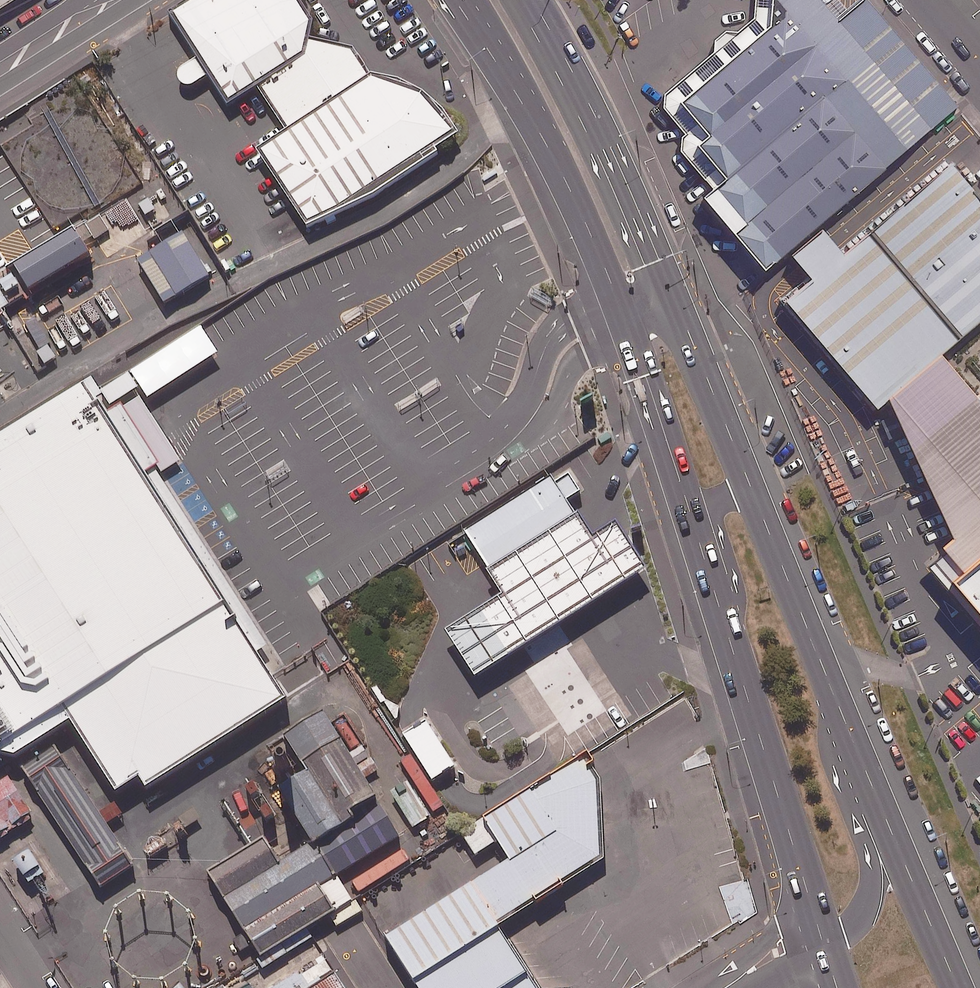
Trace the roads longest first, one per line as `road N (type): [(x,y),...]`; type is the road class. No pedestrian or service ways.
road 1 (secondary): [(731,641),(609,276),(562,169),(457,0)]
road 2 (secondary): [(525,0),(604,149),(749,484)]
road 3 (secondary): [(832,688),(958,987)]
road 4 (secondary): [(821,935),(731,641)]
road 5 (secondary): [(832,688),(832,760),(872,884),(856,921),(821,935)]
road 6 (secondary): [(749,484),(832,688)]
road 7 (secondary): [(731,641),(741,596),(717,510),(723,497),(749,484)]
road 8 (tertiary): [(0,70),(117,0)]

